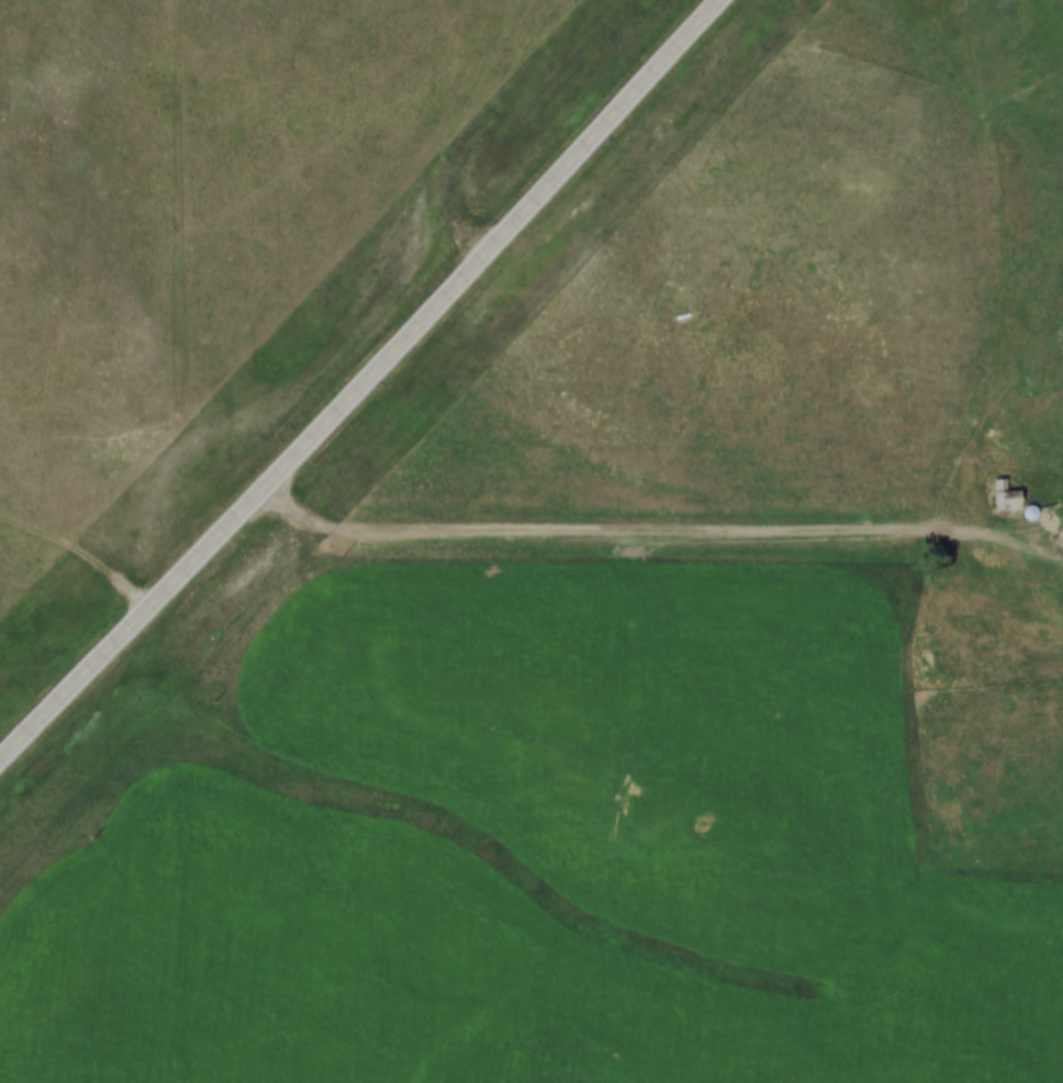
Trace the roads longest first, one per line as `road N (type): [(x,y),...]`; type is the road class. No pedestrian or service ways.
road 1 (secondary): [(0,763),(718,0)]

